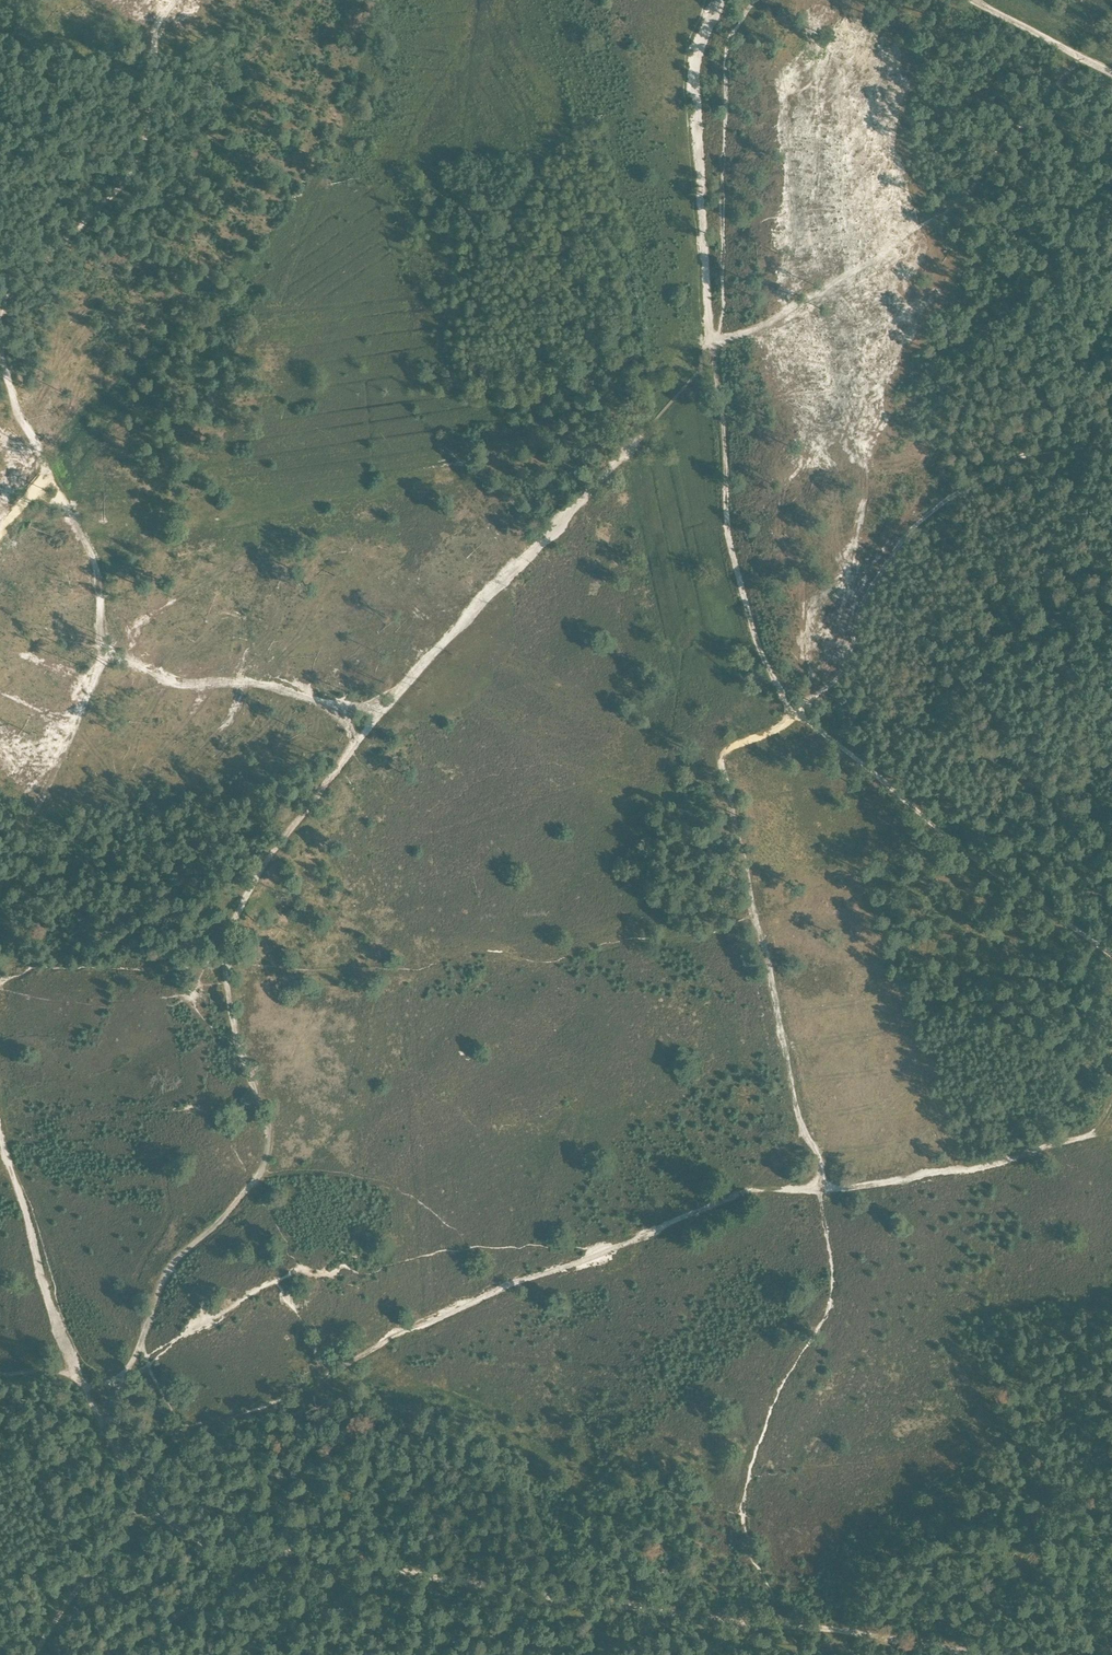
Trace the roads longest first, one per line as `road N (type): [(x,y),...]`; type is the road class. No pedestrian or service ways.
road 1 (track): [(257,1561),(799,1628)]
road 2 (track): [(108,1438),(149,1514),(214,1555),(257,1561)]
road 3 (track): [(149,1514),(118,1533),(33,1654)]
road 4 (track): [(799,1628),(979,1654)]

